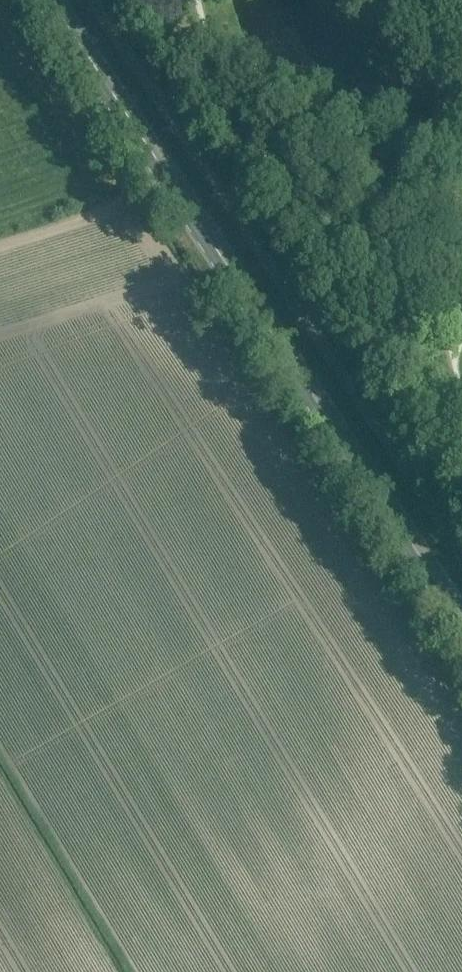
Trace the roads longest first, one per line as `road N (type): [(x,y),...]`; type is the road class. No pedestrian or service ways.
road 1 (secondary): [(461,621),(50,0)]
road 2 (unclassified): [(461,556),(91,0)]

